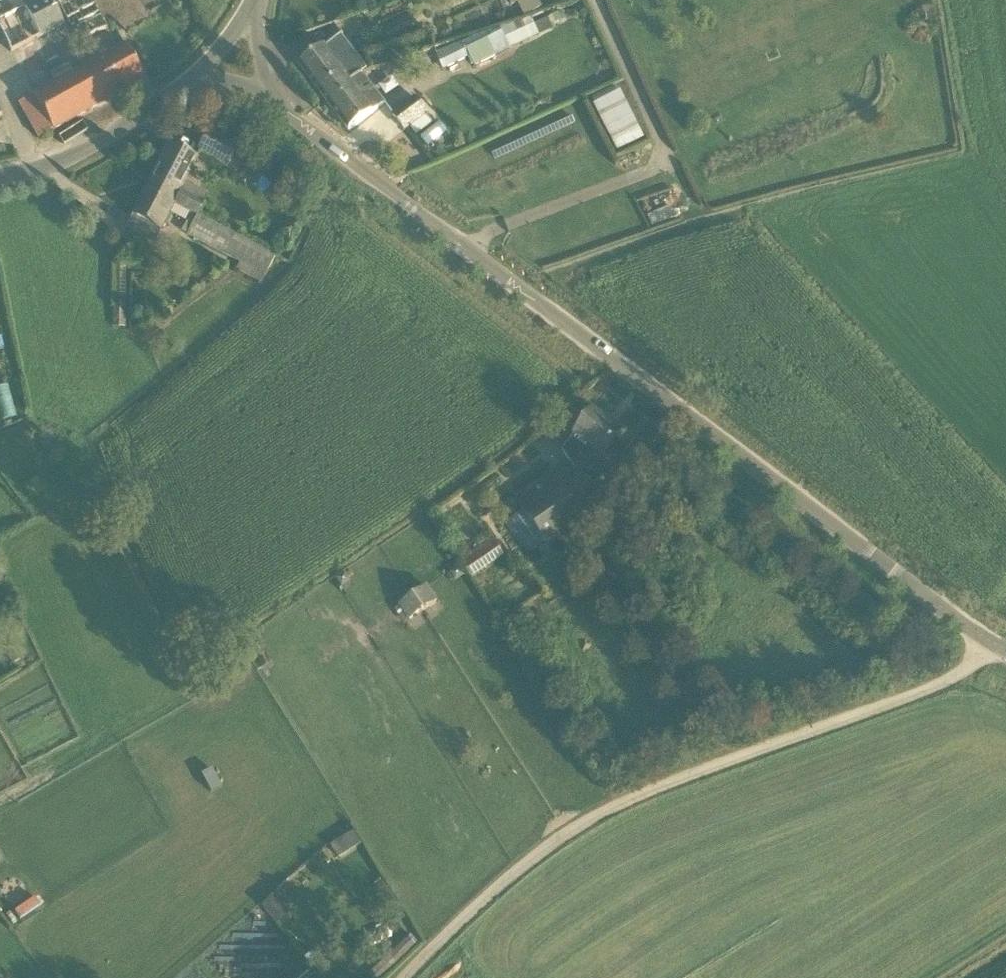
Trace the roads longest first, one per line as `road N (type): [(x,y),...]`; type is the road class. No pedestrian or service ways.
road 1 (unclassified): [(1005,653),(944,616),(269,93)]
road 2 (track): [(411,977),(573,836),(633,803),(936,689),(989,645)]
road 3 (unclassified): [(0,178),(118,131),(192,77)]

